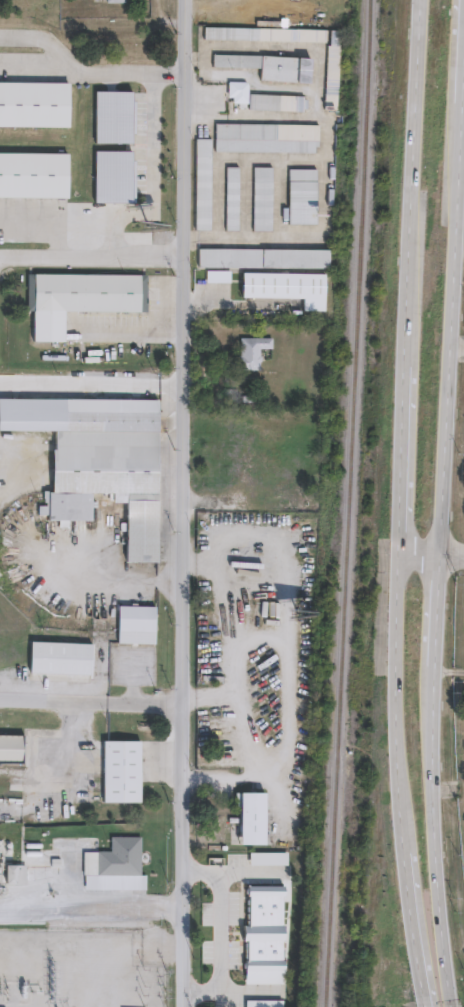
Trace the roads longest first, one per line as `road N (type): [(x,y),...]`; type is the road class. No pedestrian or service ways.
road 1 (tertiary): [(185,0),(181,1006)]
road 2 (primary): [(419,0),(397,557)]
road 3 (primary): [(439,557),(463,43)]
road 4 (primary): [(397,557),(401,857),(425,1006)]
road 5 (primary): [(449,1006),(431,789),(439,557)]
road 6 (residential): [(187,390),(0,387)]

